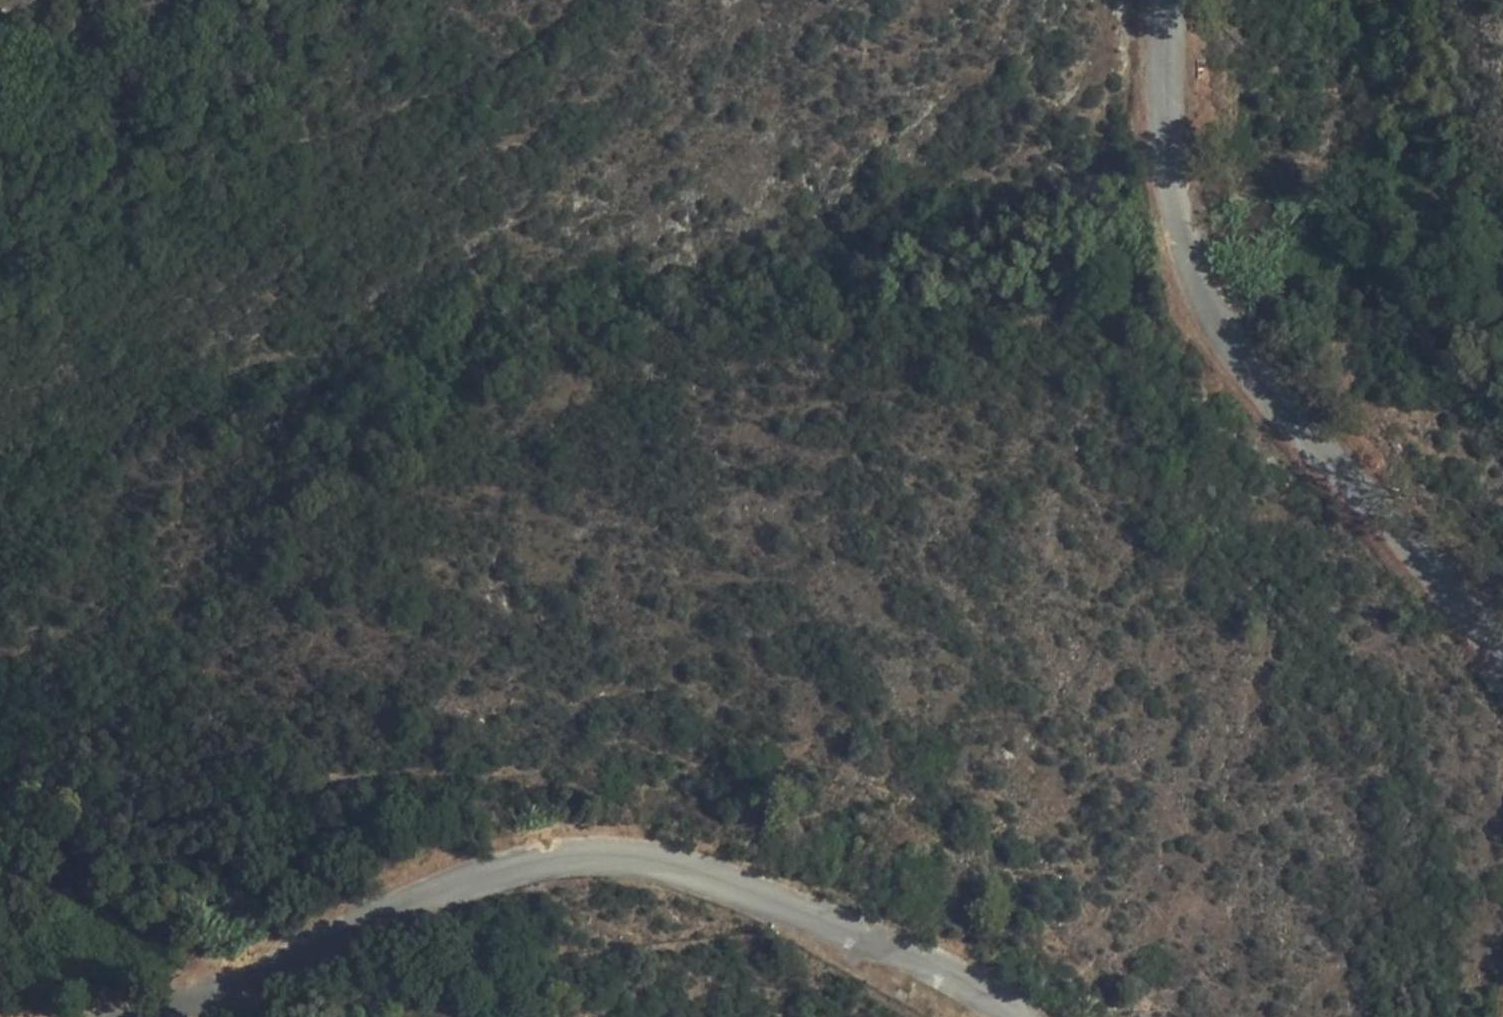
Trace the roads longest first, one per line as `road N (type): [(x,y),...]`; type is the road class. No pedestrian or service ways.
road 1 (residential): [(157,1016),(614,879),(719,898),(934,969),(1016,1016)]
road 2 (residential): [(1502,641),(1369,510),(1220,344),(1170,218),(1165,0)]

